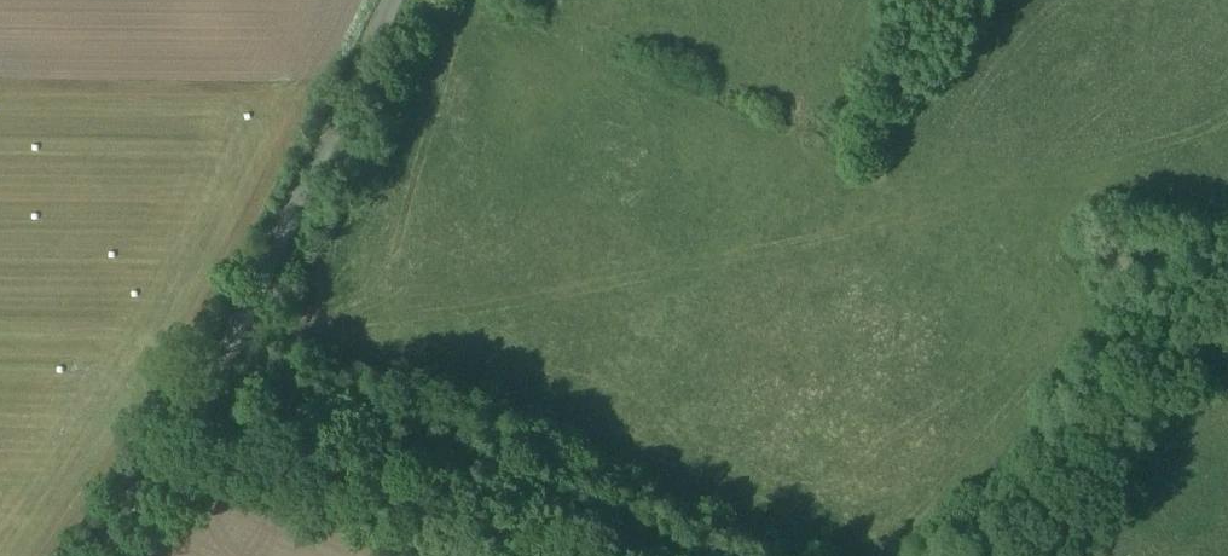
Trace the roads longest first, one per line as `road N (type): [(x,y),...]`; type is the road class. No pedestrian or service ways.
road 1 (residential): [(388,0),(277,241),(104,555)]

